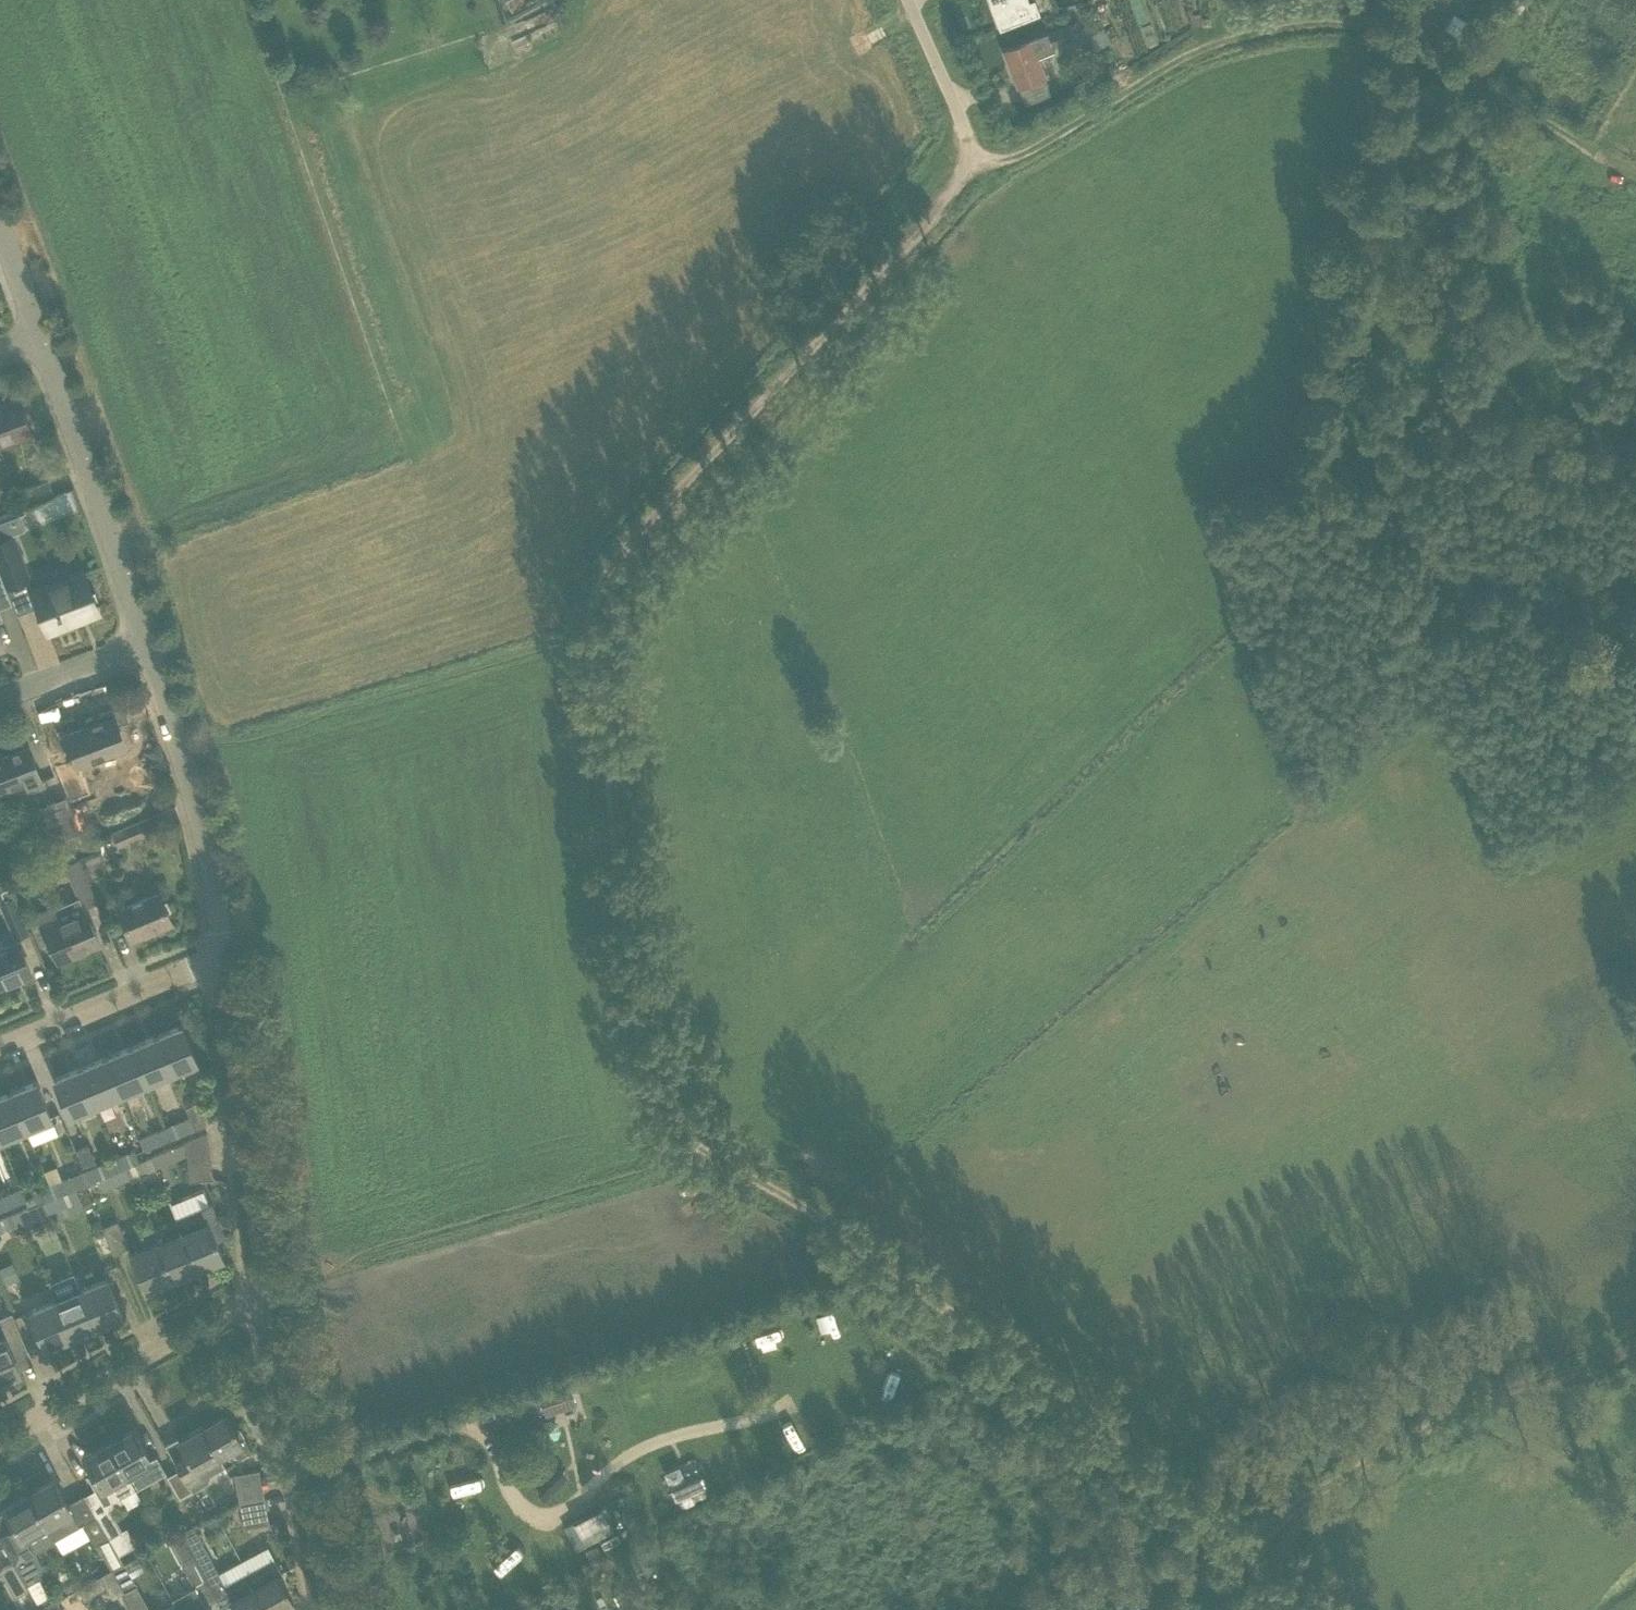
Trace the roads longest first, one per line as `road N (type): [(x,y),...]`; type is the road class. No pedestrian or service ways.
road 1 (track): [(984,177),(651,519),(617,558),(592,604),(653,1089),(682,1134),(725,1164)]
road 2 (track): [(725,1164),(859,1244),(1244,1547)]
road 3 (track): [(1244,1547),(1340,1475),(1506,1388),(1635,1347)]
road 4 (unclassified): [(149,649),(40,336)]
road 5 (unclassified): [(224,966),(209,853),(149,649)]
road 6 (unclassified): [(265,1290),(224,966)]
road 7 (unclassified): [(332,1609),(265,1290)]
road 8 (residential): [(0,1439),(265,1290)]
road 9 (residential): [(0,1048),(183,971),(224,966)]
road 10 (unclassified): [(984,177),(900,0)]
road 11 (residential): [(0,696),(149,649)]

